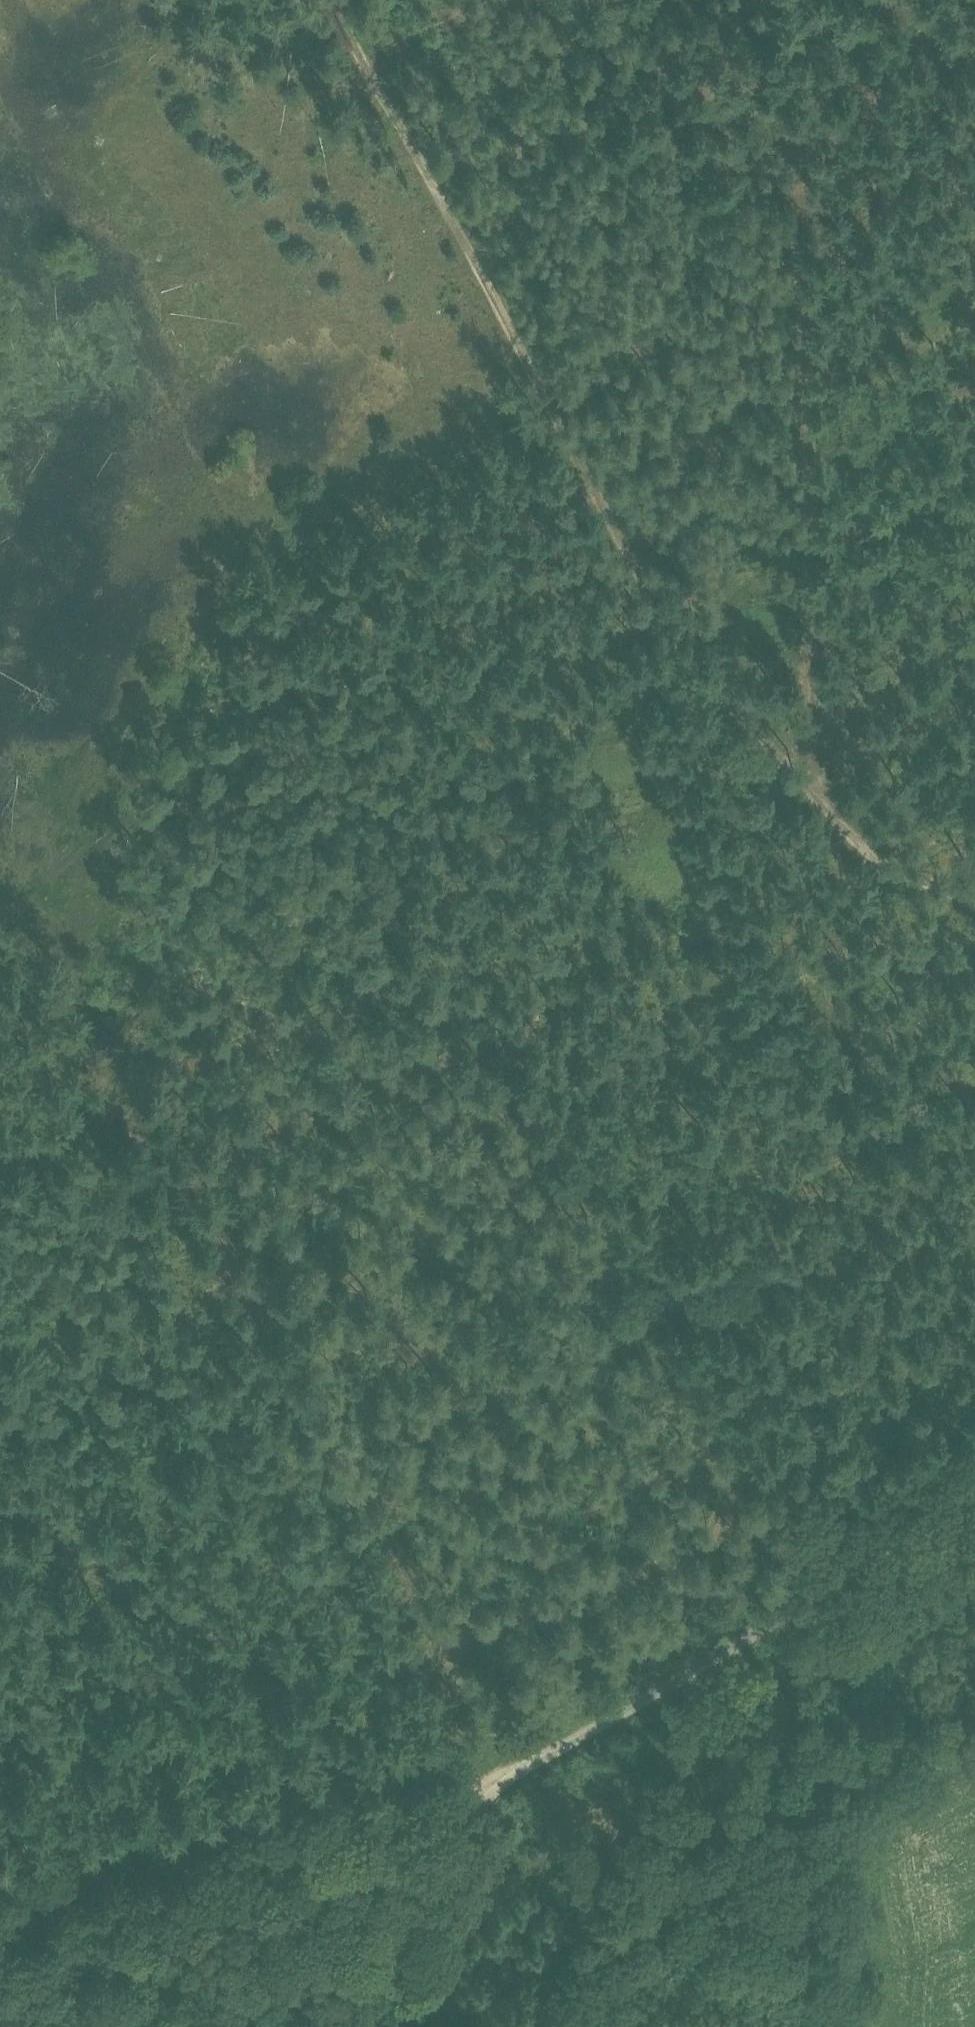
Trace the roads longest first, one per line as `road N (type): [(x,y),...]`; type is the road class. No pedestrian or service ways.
road 1 (track): [(334,0),(705,689),(866,856),(974,906)]
road 2 (unclassified): [(364,2026),(400,1933),(488,1797),(974,1494)]
road 3 (track): [(356,1793),(0,1862)]

